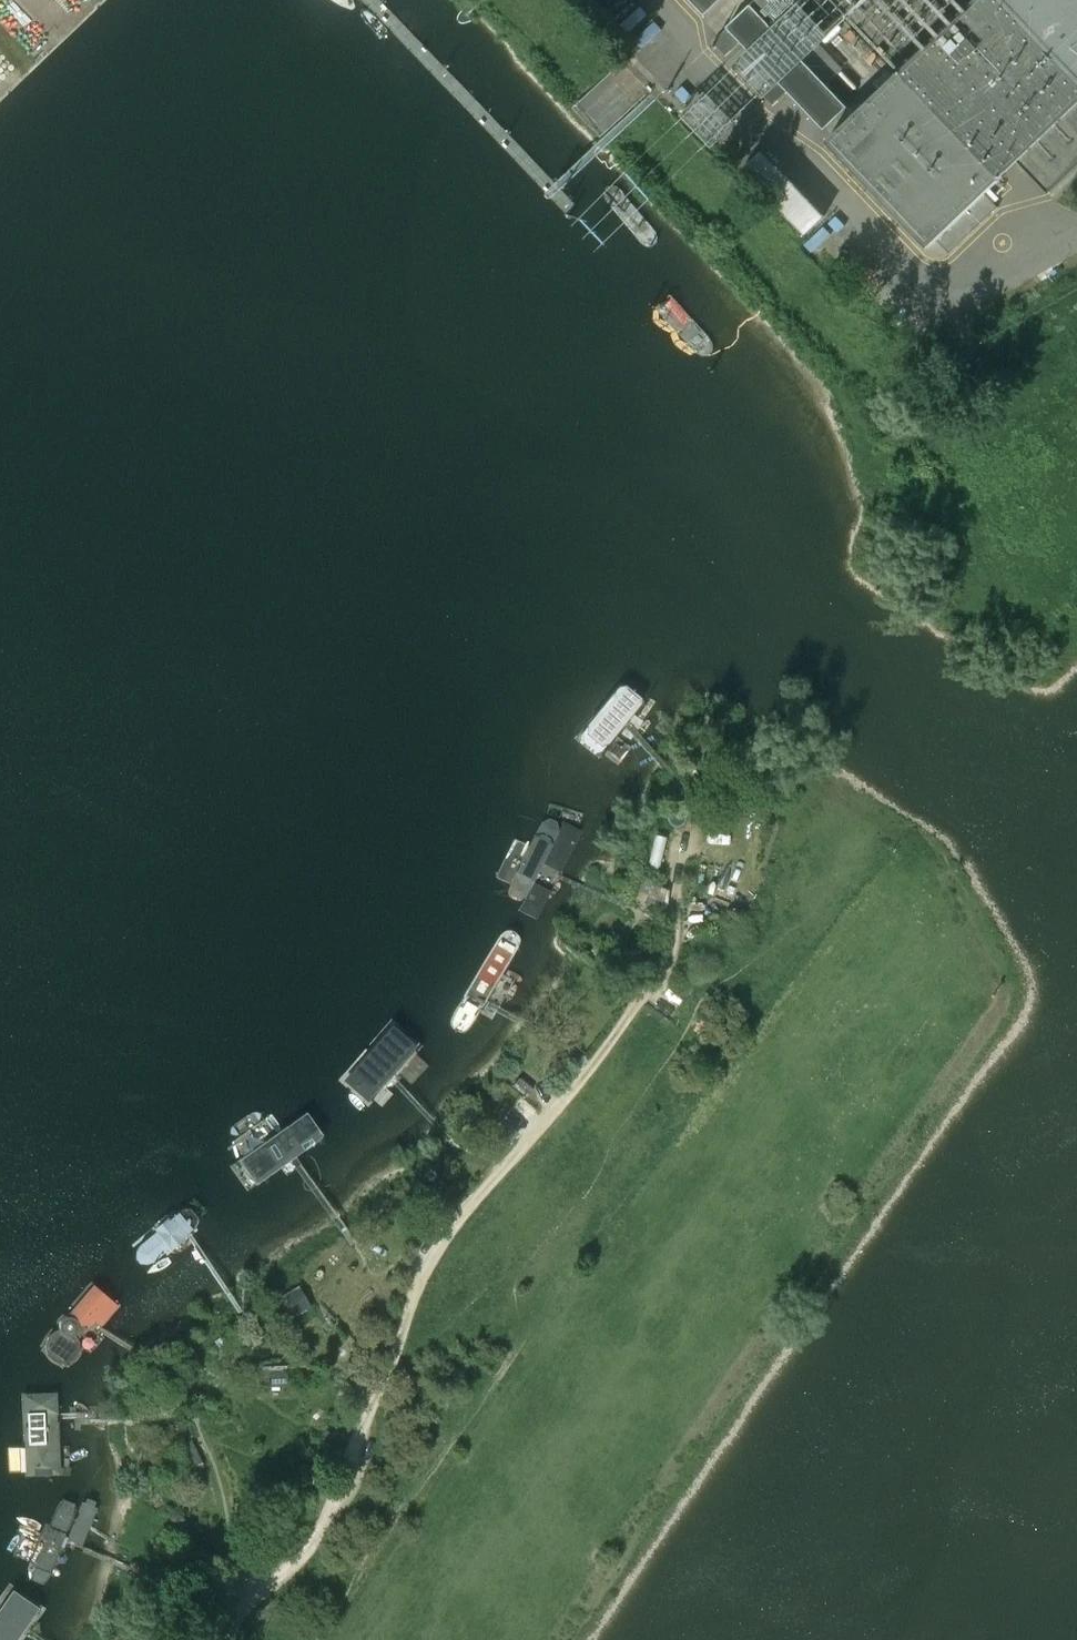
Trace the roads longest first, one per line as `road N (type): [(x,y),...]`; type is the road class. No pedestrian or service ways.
road 1 (unclassified): [(219,1639),(308,1544),(332,1505),(421,1280),(454,1225),(570,1091),(662,966),(688,842)]

